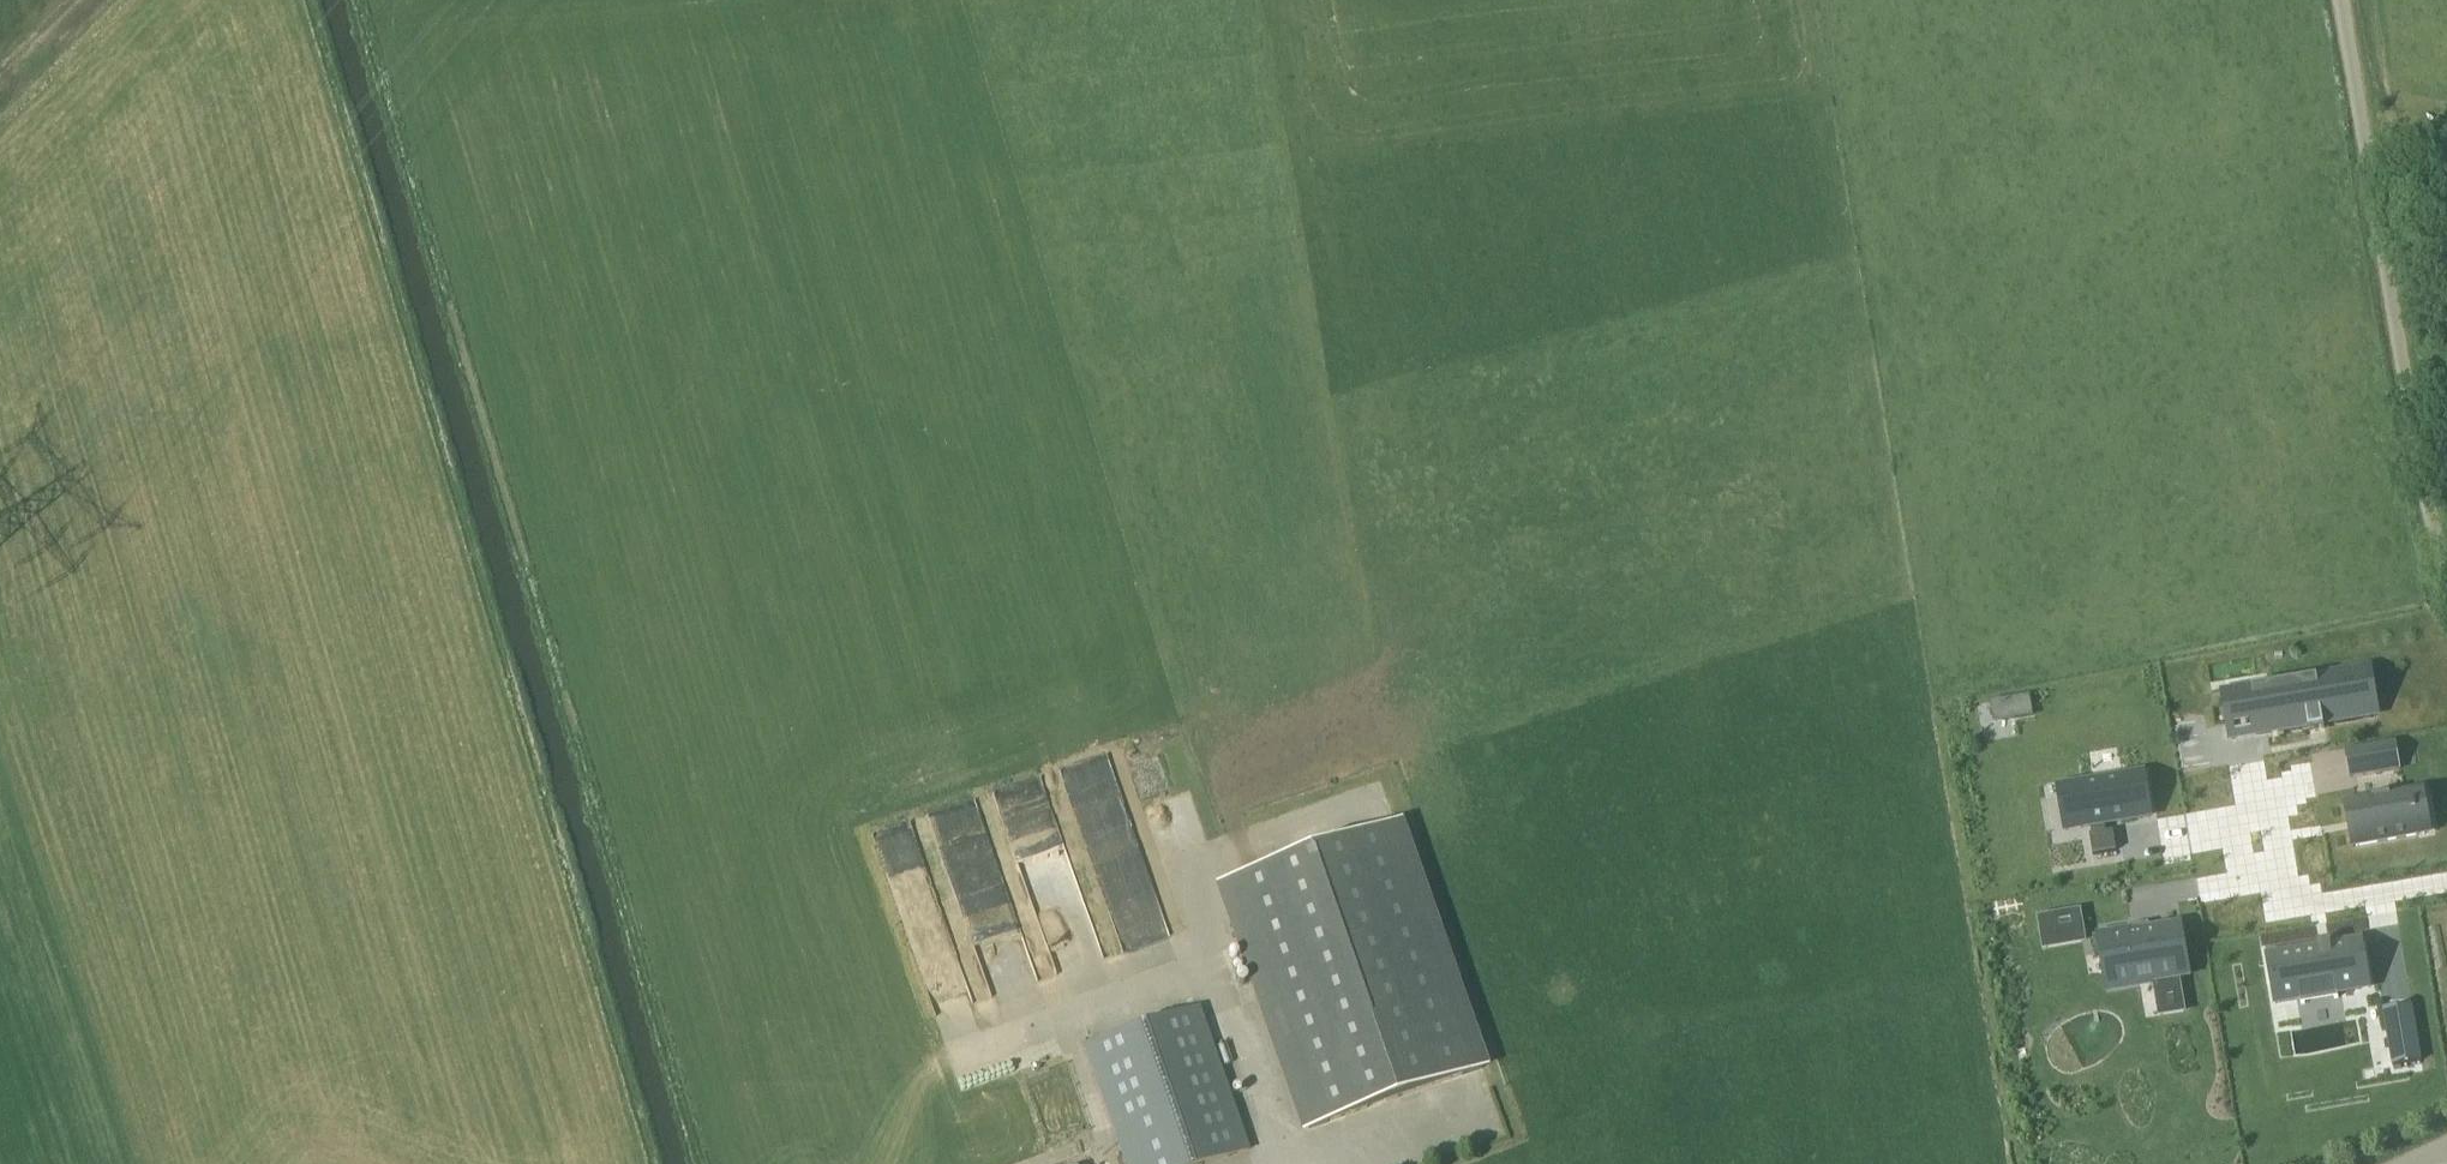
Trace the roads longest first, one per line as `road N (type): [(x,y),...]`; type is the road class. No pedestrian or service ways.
road 1 (unclassified): [(2446,573),(2339,0)]

